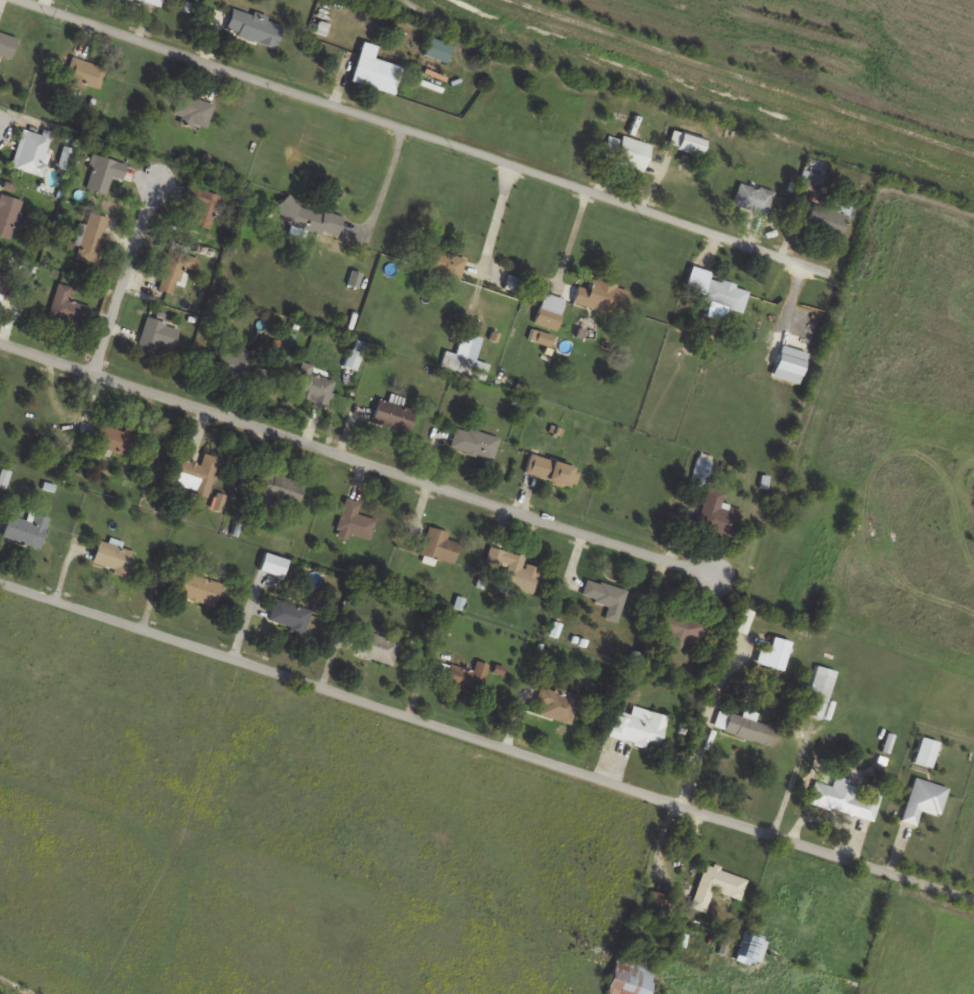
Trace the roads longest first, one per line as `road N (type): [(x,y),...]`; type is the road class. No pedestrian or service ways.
road 1 (residential): [(0,582),(973,903)]
road 2 (residential): [(14,0),(816,273)]
road 3 (residential): [(0,343),(715,576)]
road 4 (residential): [(161,184),(94,374)]

